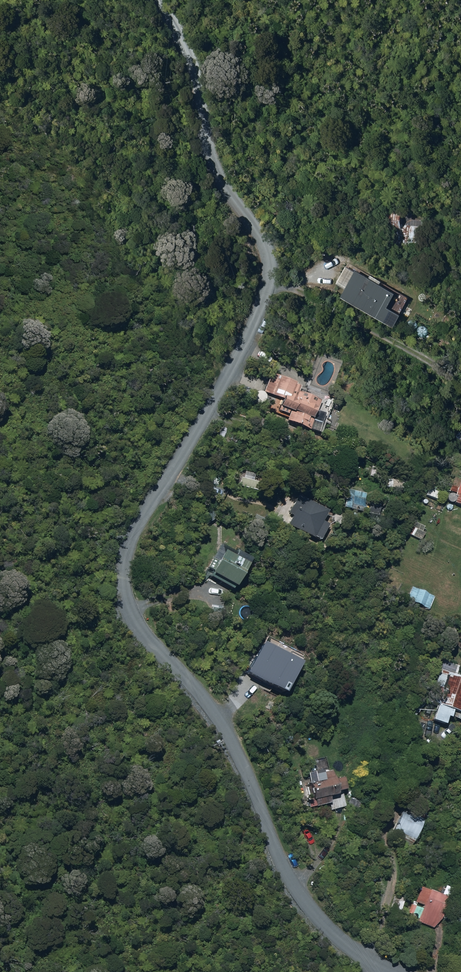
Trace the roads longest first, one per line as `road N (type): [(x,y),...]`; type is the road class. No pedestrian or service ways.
road 1 (unclassified): [(367,971),(290,882),(228,734),(127,601),(133,532),(252,307),(234,198),(146,0)]

